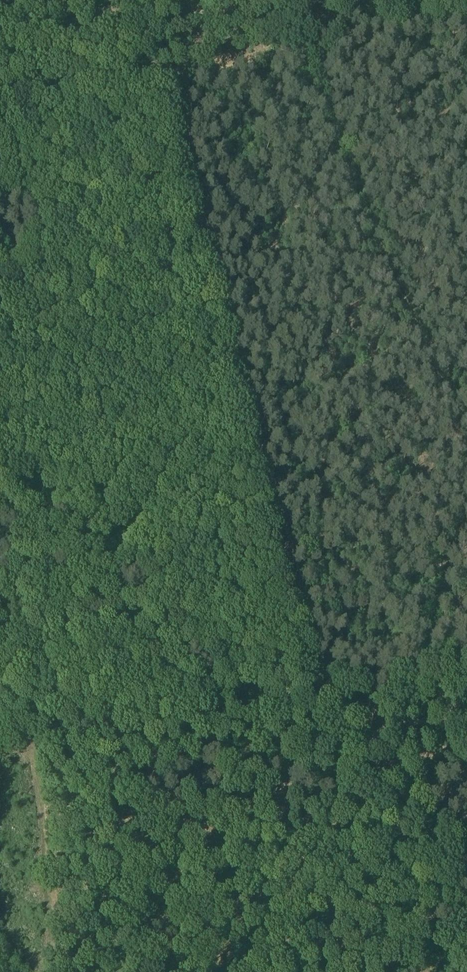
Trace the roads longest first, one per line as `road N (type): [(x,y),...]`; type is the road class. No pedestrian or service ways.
road 1 (track): [(165,84),(286,570),(325,692)]
road 2 (track): [(325,692),(414,825),(466,867)]
road 3 (track): [(252,428),(466,394)]
road 4 (track): [(325,692),(466,670)]
road 5 (track): [(296,67),(420,0)]
road 6 (track): [(165,84),(296,67)]

